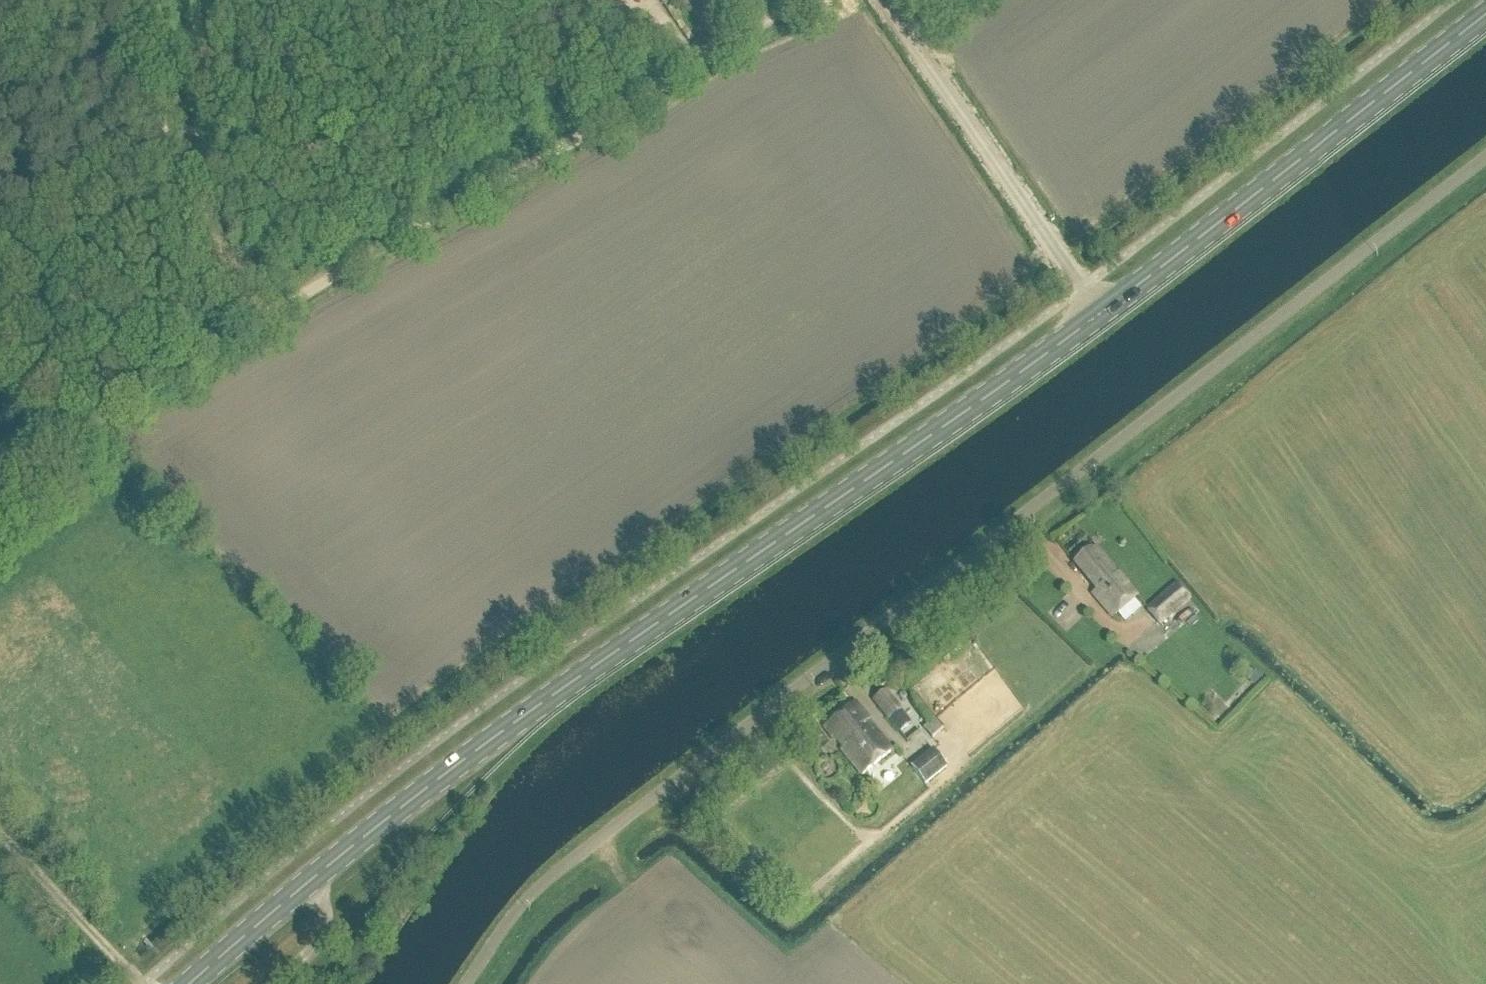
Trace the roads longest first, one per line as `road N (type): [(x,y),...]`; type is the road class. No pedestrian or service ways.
road 1 (unclassified): [(466,983),(527,901),(608,832),(1485,160)]
road 2 (primary): [(190,983),(424,785),(1101,314)]
road 3 (track): [(0,491),(187,361),(805,0)]
road 4 (primary): [(1101,314),(1485,13)]
road 5 (unclassified): [(1101,314),(882,0)]
road 6 (track): [(0,837),(140,983)]

